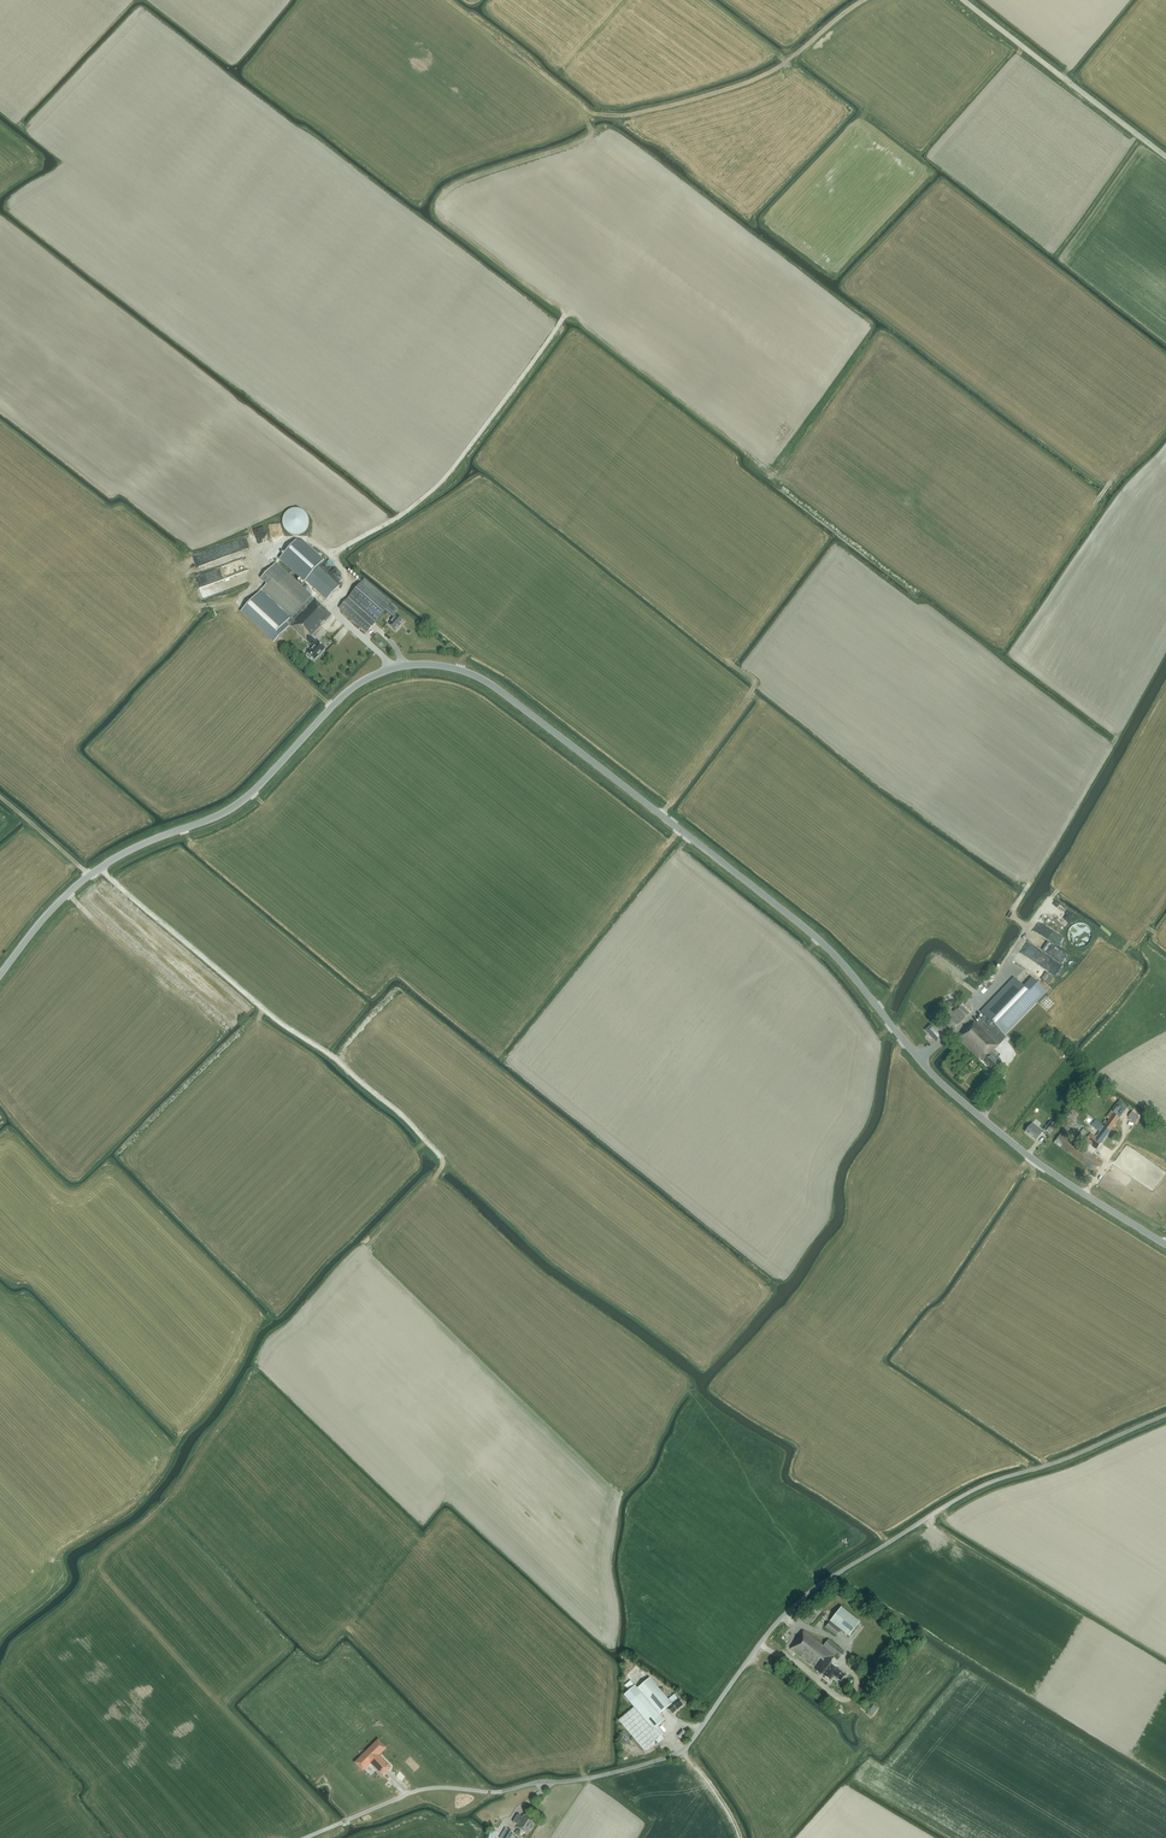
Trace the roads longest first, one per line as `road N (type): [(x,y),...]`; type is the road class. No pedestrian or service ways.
road 1 (tertiary): [(101,867),(252,800),(356,688),(379,675),(441,668),(479,679),(795,921),(845,967),(933,1075),(987,1122),(1165,1244)]
road 2 (unclassified): [(489,1792),(596,1777),(679,1752),(770,1631),(821,1584),(981,1486),(1165,1415)]
road 3 (unclassified): [(441,1157),(400,1114),(101,867)]
road 4 (track): [(868,0),(769,77),(673,107),(603,117)]
road 5 (tertiary): [(1165,156),(963,0)]
road 6 (tertiary): [(0,977),(45,917),(101,867)]

